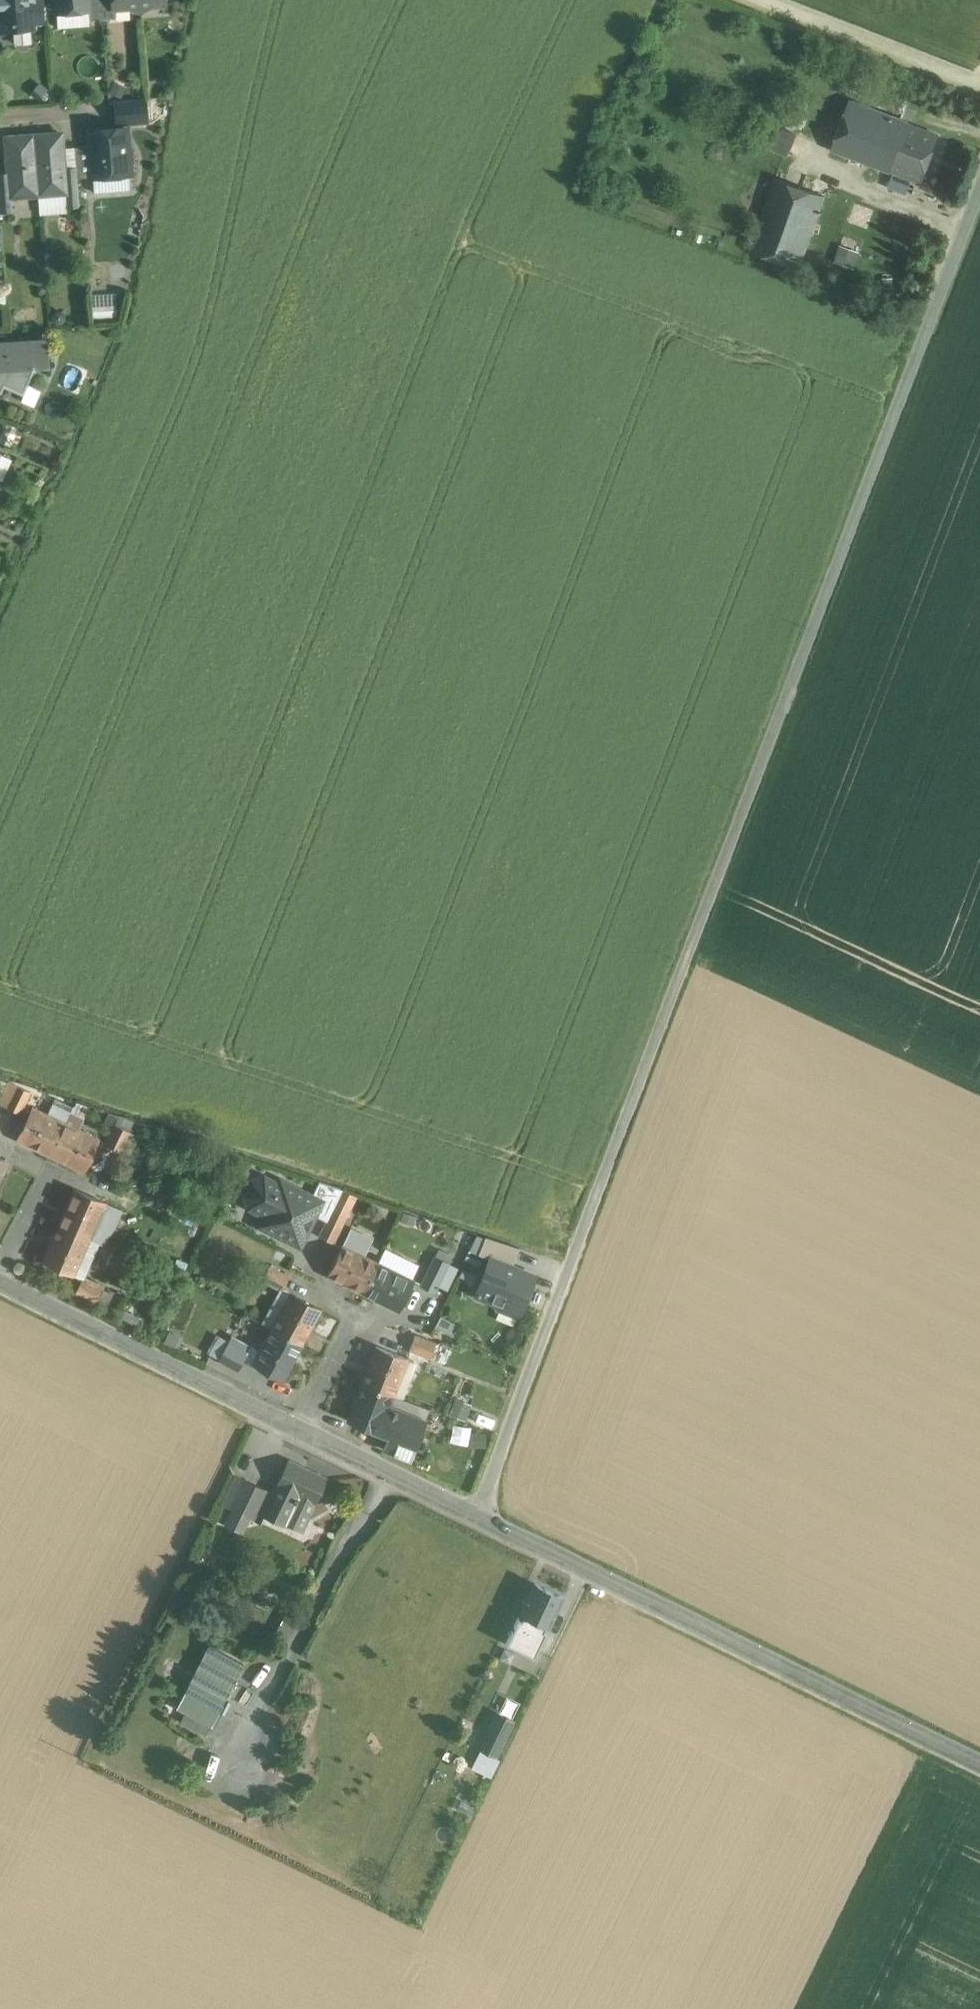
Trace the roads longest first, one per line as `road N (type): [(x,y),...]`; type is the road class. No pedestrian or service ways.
road 1 (unclassified): [(472,1516),(593,1216),(979,178)]
road 2 (residential): [(472,1516),(979,1763)]
road 3 (residential): [(0,1284),(297,1430)]
road 4 (residential): [(297,1430),(472,1516)]
road 5 (residential): [(297,1430),(355,1313)]

